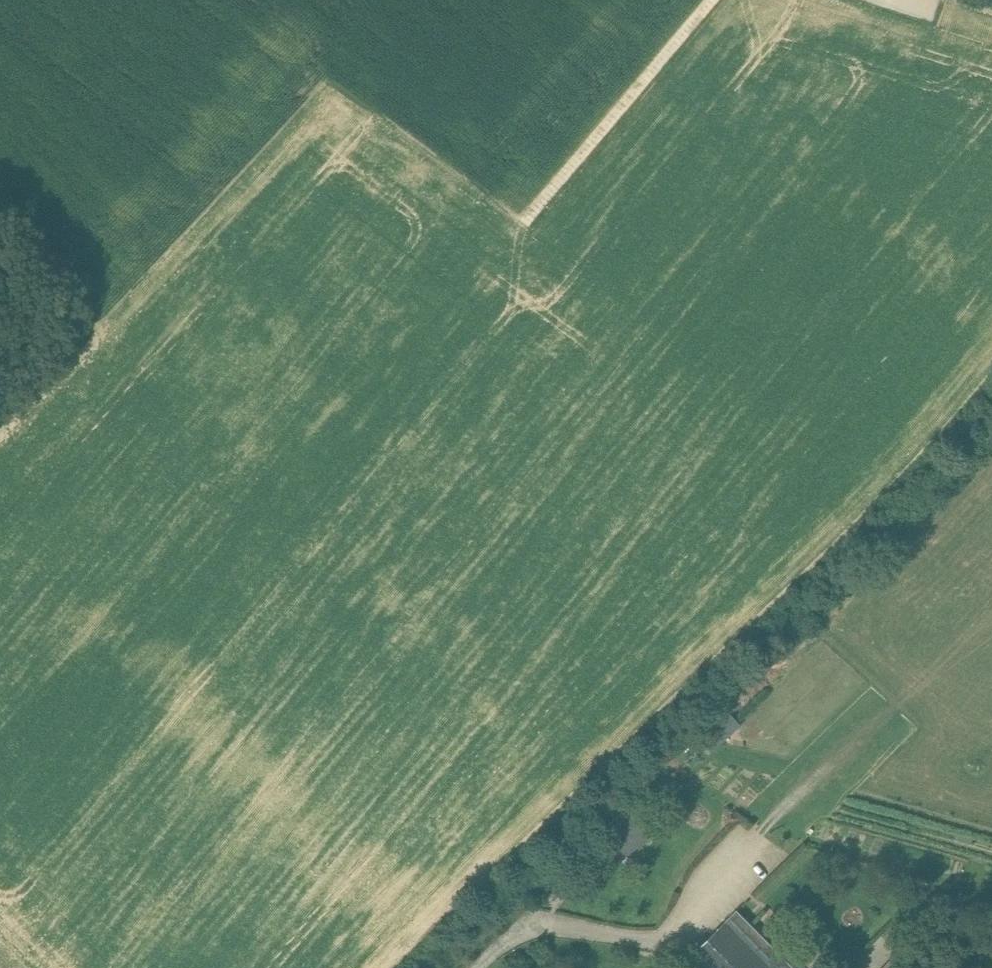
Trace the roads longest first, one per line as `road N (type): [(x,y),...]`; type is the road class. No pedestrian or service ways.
road 1 (track): [(534,212),(716,0)]

